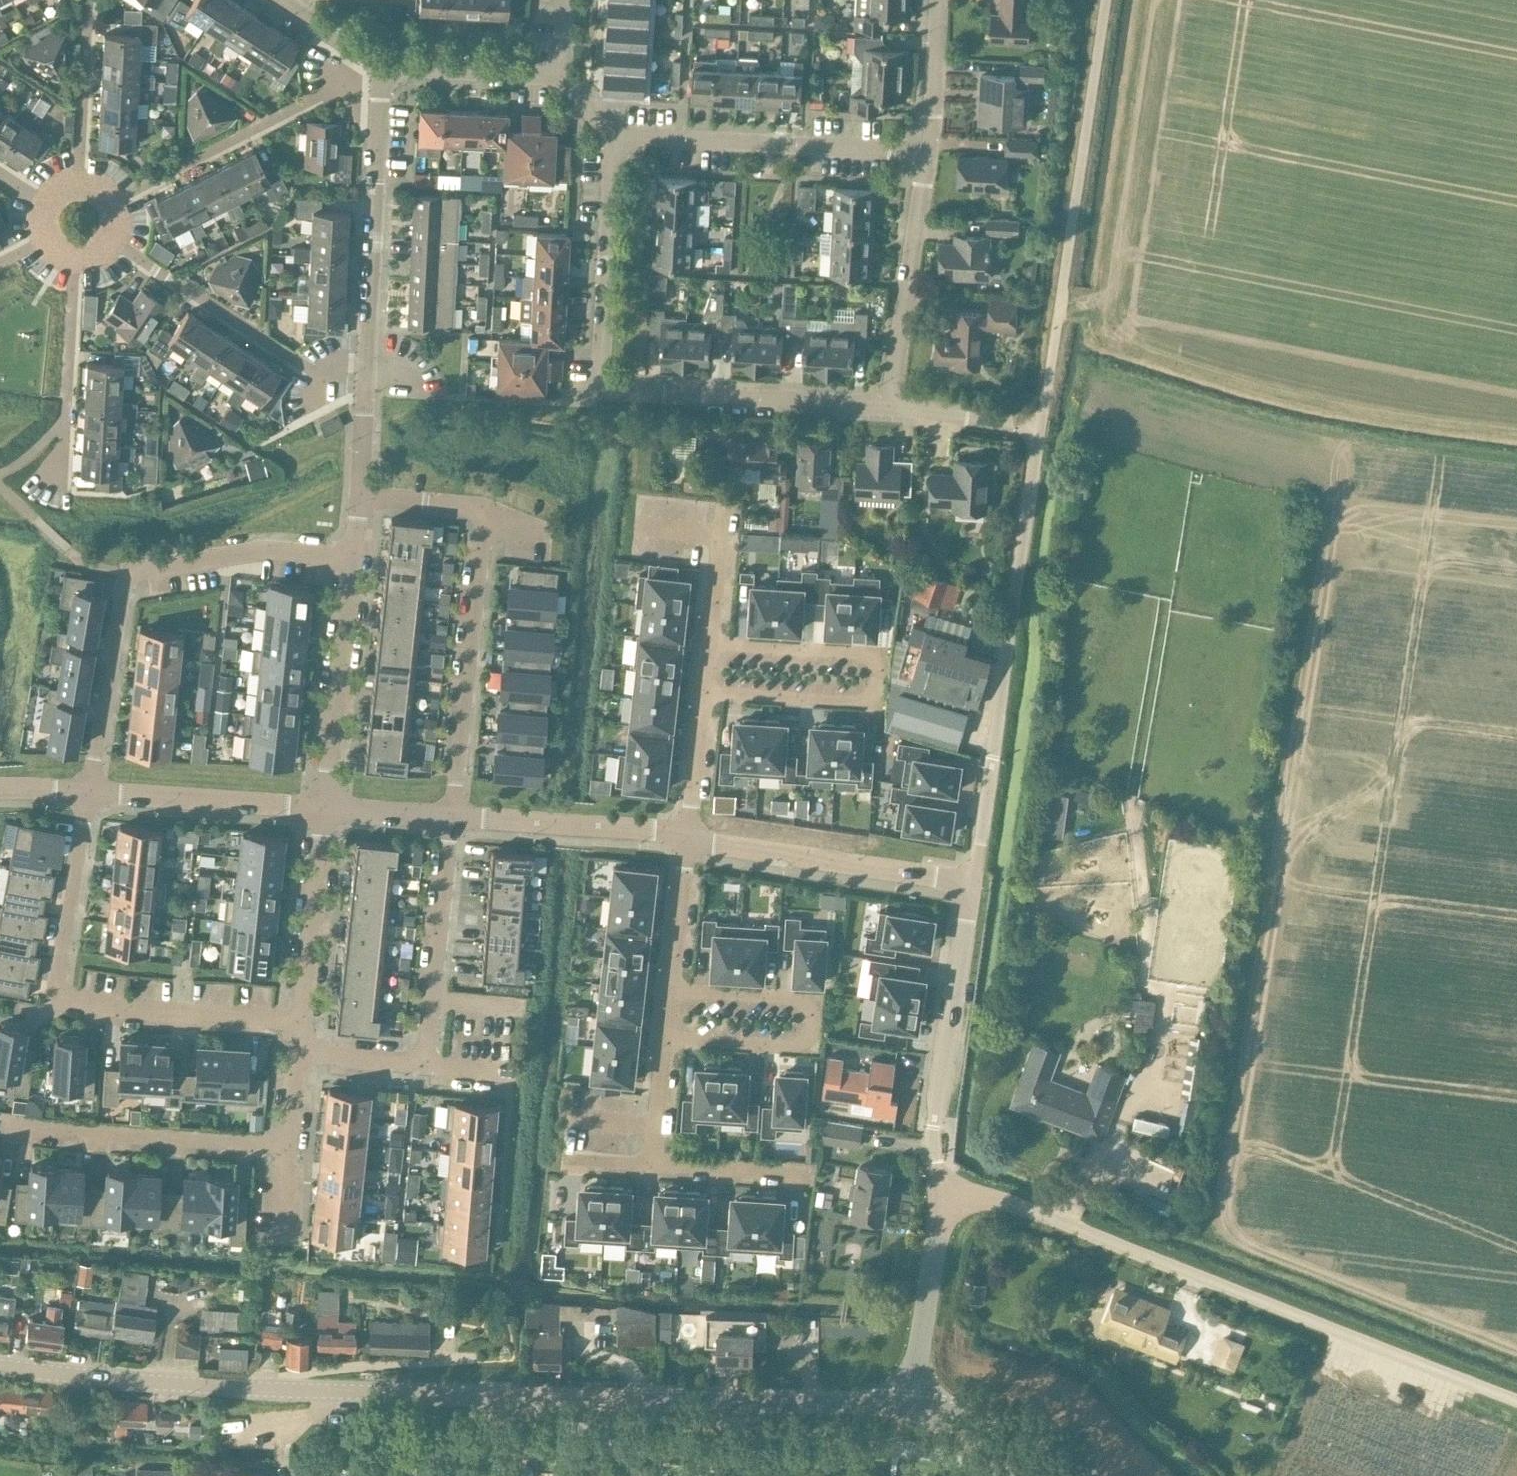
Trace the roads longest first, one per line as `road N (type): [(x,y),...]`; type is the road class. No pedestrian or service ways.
road 1 (tertiary): [(908,1404),(291,1390),(0,1366)]
road 2 (unclassified): [(971,883),(1041,425),(889,404)]
road 3 (unclassified): [(1516,1401),(1018,1205),(940,1191)]
road 4 (residential): [(889,404),(598,387),(611,134)]
road 5 (residential): [(88,790),(55,999),(302,1019)]
road 6 (residential): [(351,559),(260,551),(124,571),(88,790)]
road 7 (residential): [(358,495),(483,510),(450,815)]
road 8 (residential): [(722,505),(685,839)]
road 9 (residential): [(685,839),(652,1166)]
road 10 (residential): [(364,387),(382,65)]
road 11 (unclassified): [(611,134),(925,150)]
road 12 (unclassified): [(940,1191),(935,1112),(971,883)]
road 13 (residential): [(364,387),(308,368),(112,237)]
road 14 (residential): [(111,202),(316,96),(356,48)]
road 15 (residential): [(971,883),(685,839)]
road 16 (residential): [(18,1129),(287,1143)]
road 17 (unclassified): [(889,404),(925,150)]
road 18 (residential): [(450,815),(425,1064)]
road 19 (residential): [(323,806),(351,559)]
road 20 (residential): [(685,839),(450,815)]
road 21 (residential): [(323,806),(88,790)]
road 22 (residential): [(62,486),(76,257)]
road 23 (unclassified): [(908,1404),(940,1191)]
road 24 (residential): [(302,1019),(323,806)]
road 25 (tertiary): [(1083,1475),(992,1424),(908,1404)]
road 26 (residential): [(79,184),(89,0)]
road 27 (unclassified): [(382,65),(560,73)]
road 28 (residential): [(652,1166),(807,1175)]
road 29 (residential): [(925,150),(937,0)]
road 30 (residential): [(1023,1475),(925,1423),(908,1404)]
road 31 (residential): [(450,815),(323,806)]
road 32 (residential): [(425,1064),(299,1050)]

